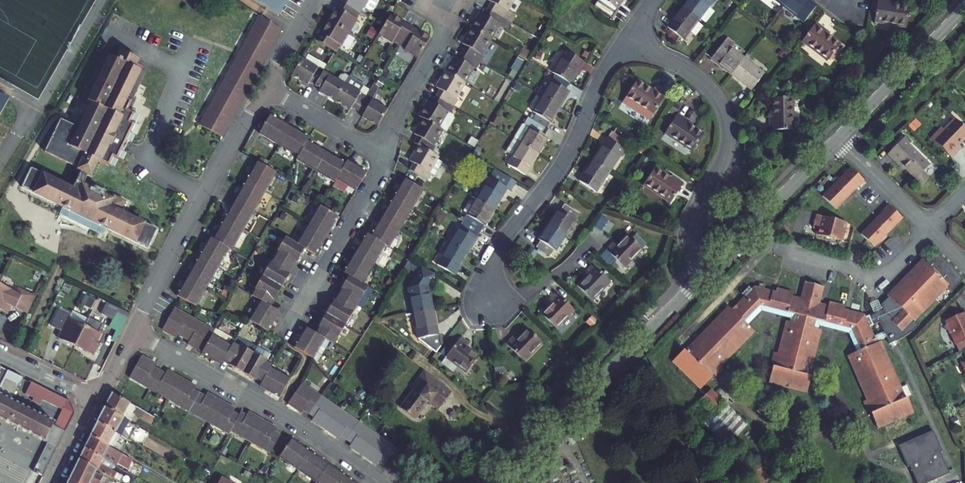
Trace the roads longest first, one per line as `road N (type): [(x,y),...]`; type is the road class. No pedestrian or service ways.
road 1 (residential): [(592,245),(540,286),(490,298),(489,272),(500,245),(562,164),(624,40)]
road 2 (residential): [(708,272),(689,230),(726,150),(725,113),(696,74),(624,40)]
road 3 (tertiary): [(501,482),(708,272)]
road 4 (residential): [(135,330),(285,416),(381,482)]
road 5 (residential): [(135,330),(265,87)]
road 6 (residential): [(286,332),(383,154)]
road 7 (tertiary): [(708,272),(838,139)]
road 8 (tertiary): [(838,139),(964,8)]
road 9 (residential): [(780,248),(869,277),(893,267),(930,229)]
road 10 (residential): [(383,154),(440,42),(447,0)]
road 11 (residential): [(265,87),(383,154)]
road 12 (residential): [(838,139),(930,229)]

